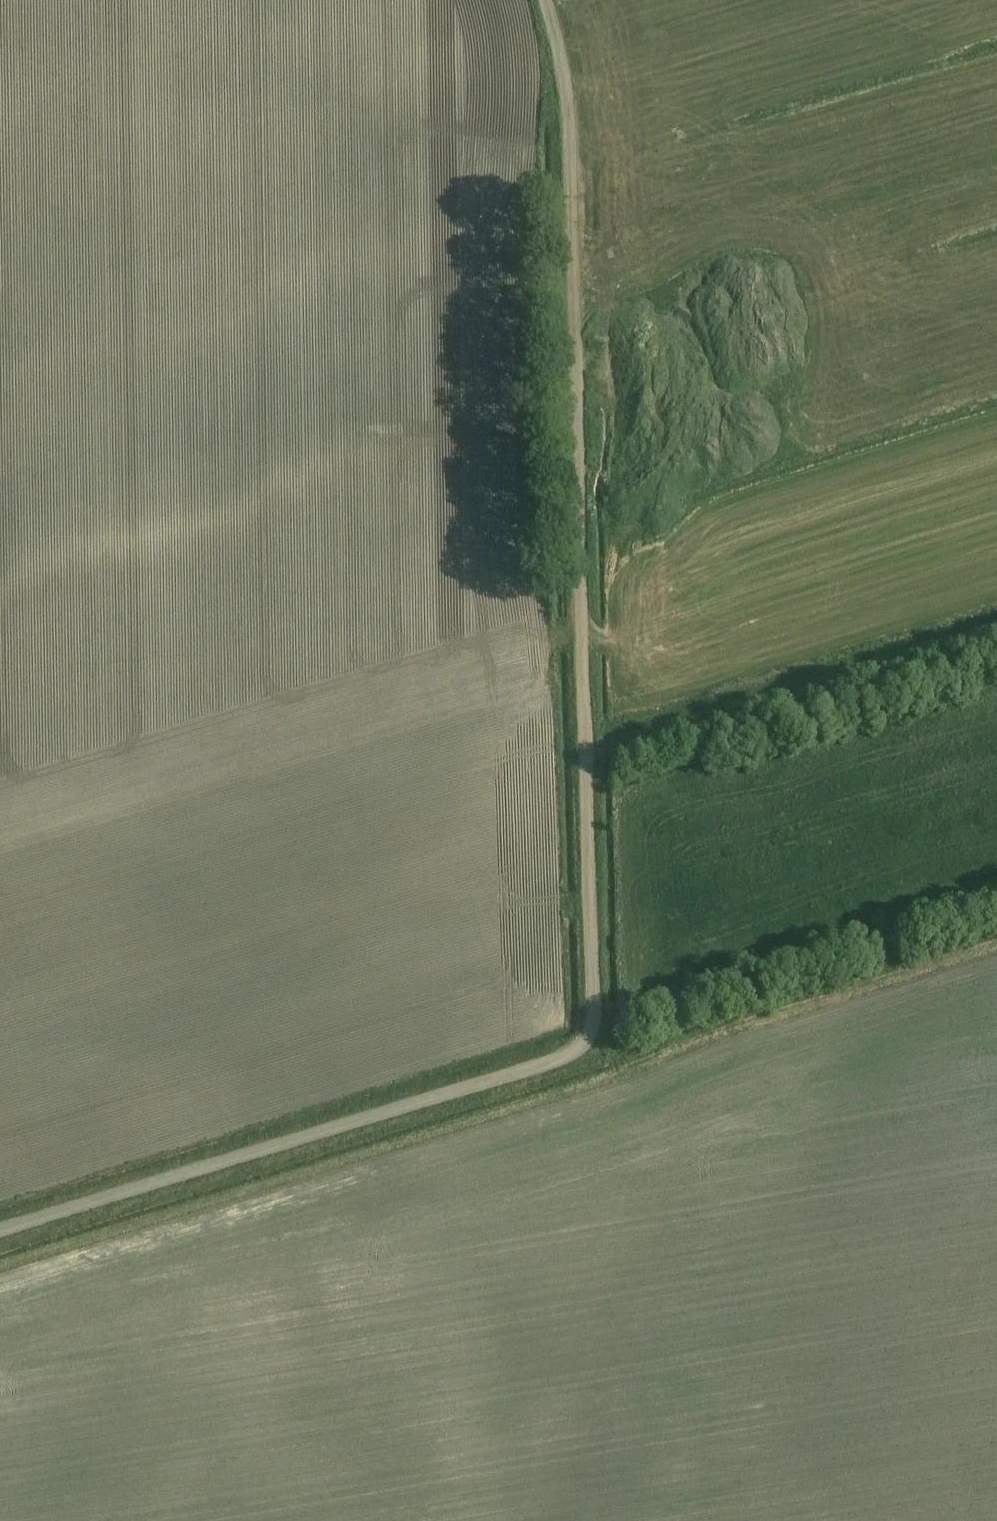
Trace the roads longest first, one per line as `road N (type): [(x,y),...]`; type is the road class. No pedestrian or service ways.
road 1 (track): [(0,1232),(561,1059),(588,1037),(594,998),(571,106),(546,0)]
road 2 (track): [(828,983),(705,1019),(641,1053),(584,1042)]

